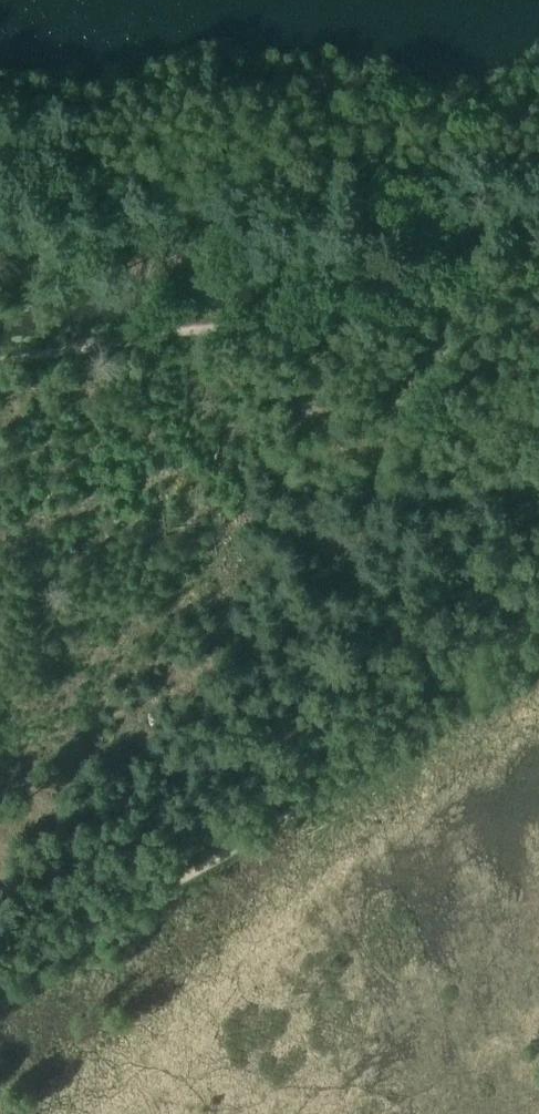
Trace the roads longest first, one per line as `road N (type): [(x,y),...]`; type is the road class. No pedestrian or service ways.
road 1 (track): [(538,663),(0,973)]
road 2 (track): [(0,359),(538,288)]

